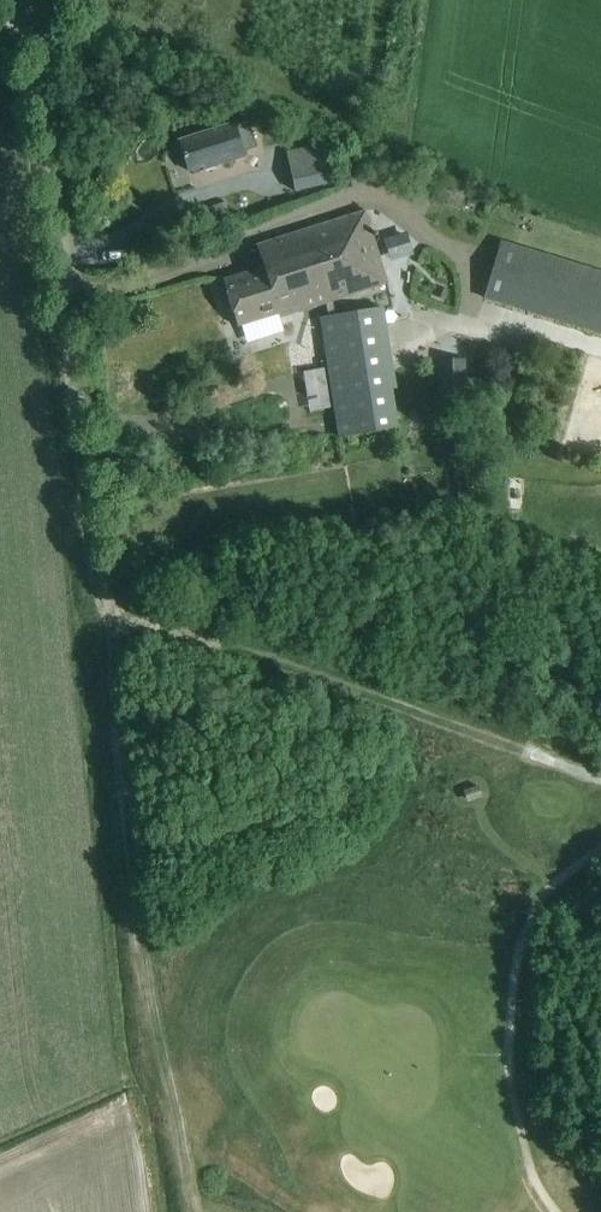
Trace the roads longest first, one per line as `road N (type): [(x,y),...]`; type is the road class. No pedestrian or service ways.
road 1 (track): [(66,300),(90,580),(109,607),(600,780)]
road 2 (track): [(109,607),(153,1020),(192,1211)]
road 3 (unclassified): [(35,0),(66,300)]

